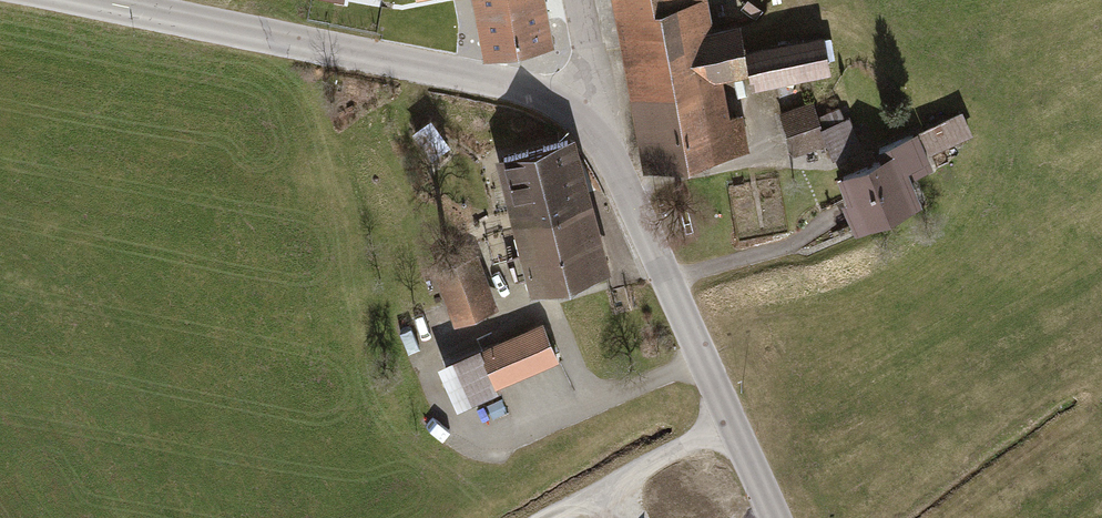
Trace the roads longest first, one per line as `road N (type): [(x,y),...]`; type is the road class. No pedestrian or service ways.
road 1 (tertiary): [(578,120),(467,78),(74,0)]
road 2 (tertiary): [(777,517),(616,170),(578,120)]
road 3 (track): [(731,423),(546,517)]
road 4 (residential): [(574,0),(588,87),(578,120)]

